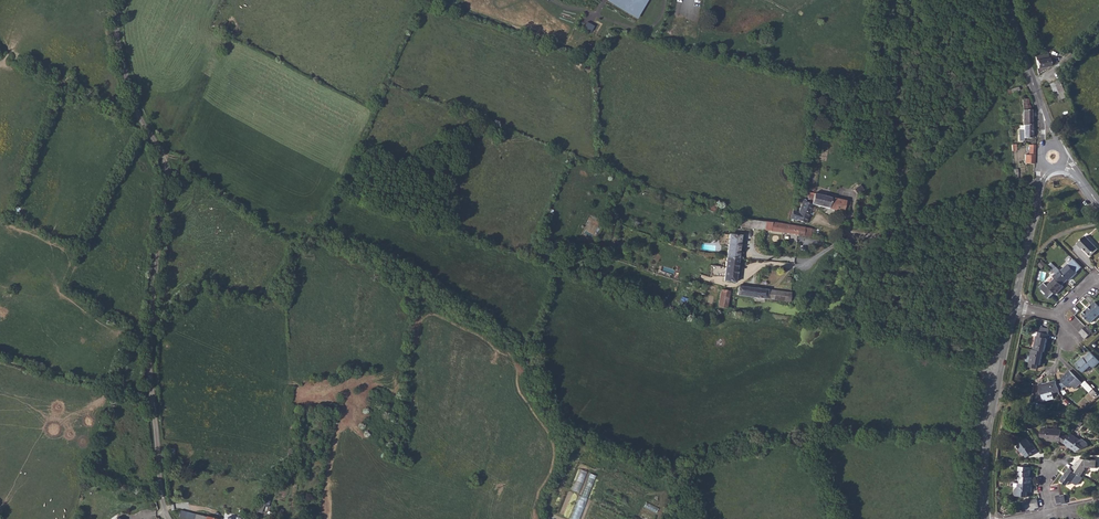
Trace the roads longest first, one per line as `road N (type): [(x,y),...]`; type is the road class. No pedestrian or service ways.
road 1 (unclassified): [(124,0),(117,36),(131,95),(167,179),(149,357),(169,518)]
road 2 (unclassified): [(1040,185),(831,246),(797,267)]
road 3 (secondary): [(985,518),(989,424),(1014,307)]
road 4 (secondary): [(1014,307),(1040,185)]
road 5 (secondary): [(1005,0),(1043,114)]

